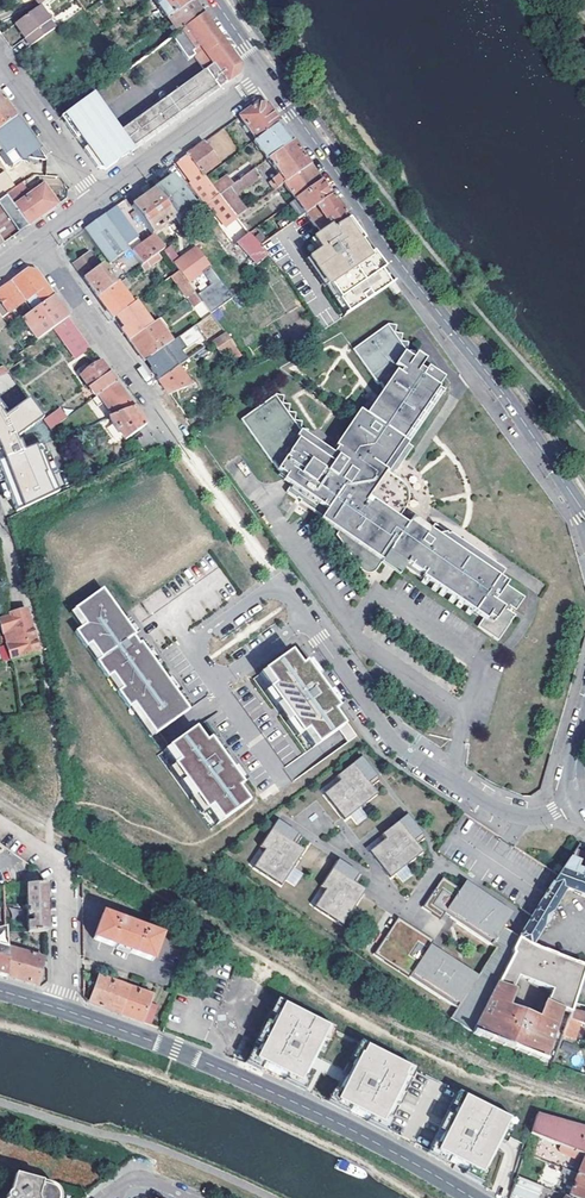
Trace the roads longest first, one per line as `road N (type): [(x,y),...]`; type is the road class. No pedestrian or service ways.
road 1 (residential): [(584,515),(267,77)]
road 2 (track): [(0,1026),(246,1107),(418,1197)]
road 3 (tertiary): [(61,1008),(289,1099),(472,1197)]
road 4 (residential): [(280,581),(203,635),(196,645),(202,663),(217,677),(228,675),(307,619)]
road 5 (residential): [(36,242),(179,443)]
road 6 (residential): [(97,199),(267,77)]
road 7 (residential): [(579,800),(545,817),(516,817),(408,754)]
road 8 (residential): [(408,754),(307,619)]
road 9 (residential): [(0,62),(97,199)]
road 10 (residential): [(62,870),(61,1008)]

